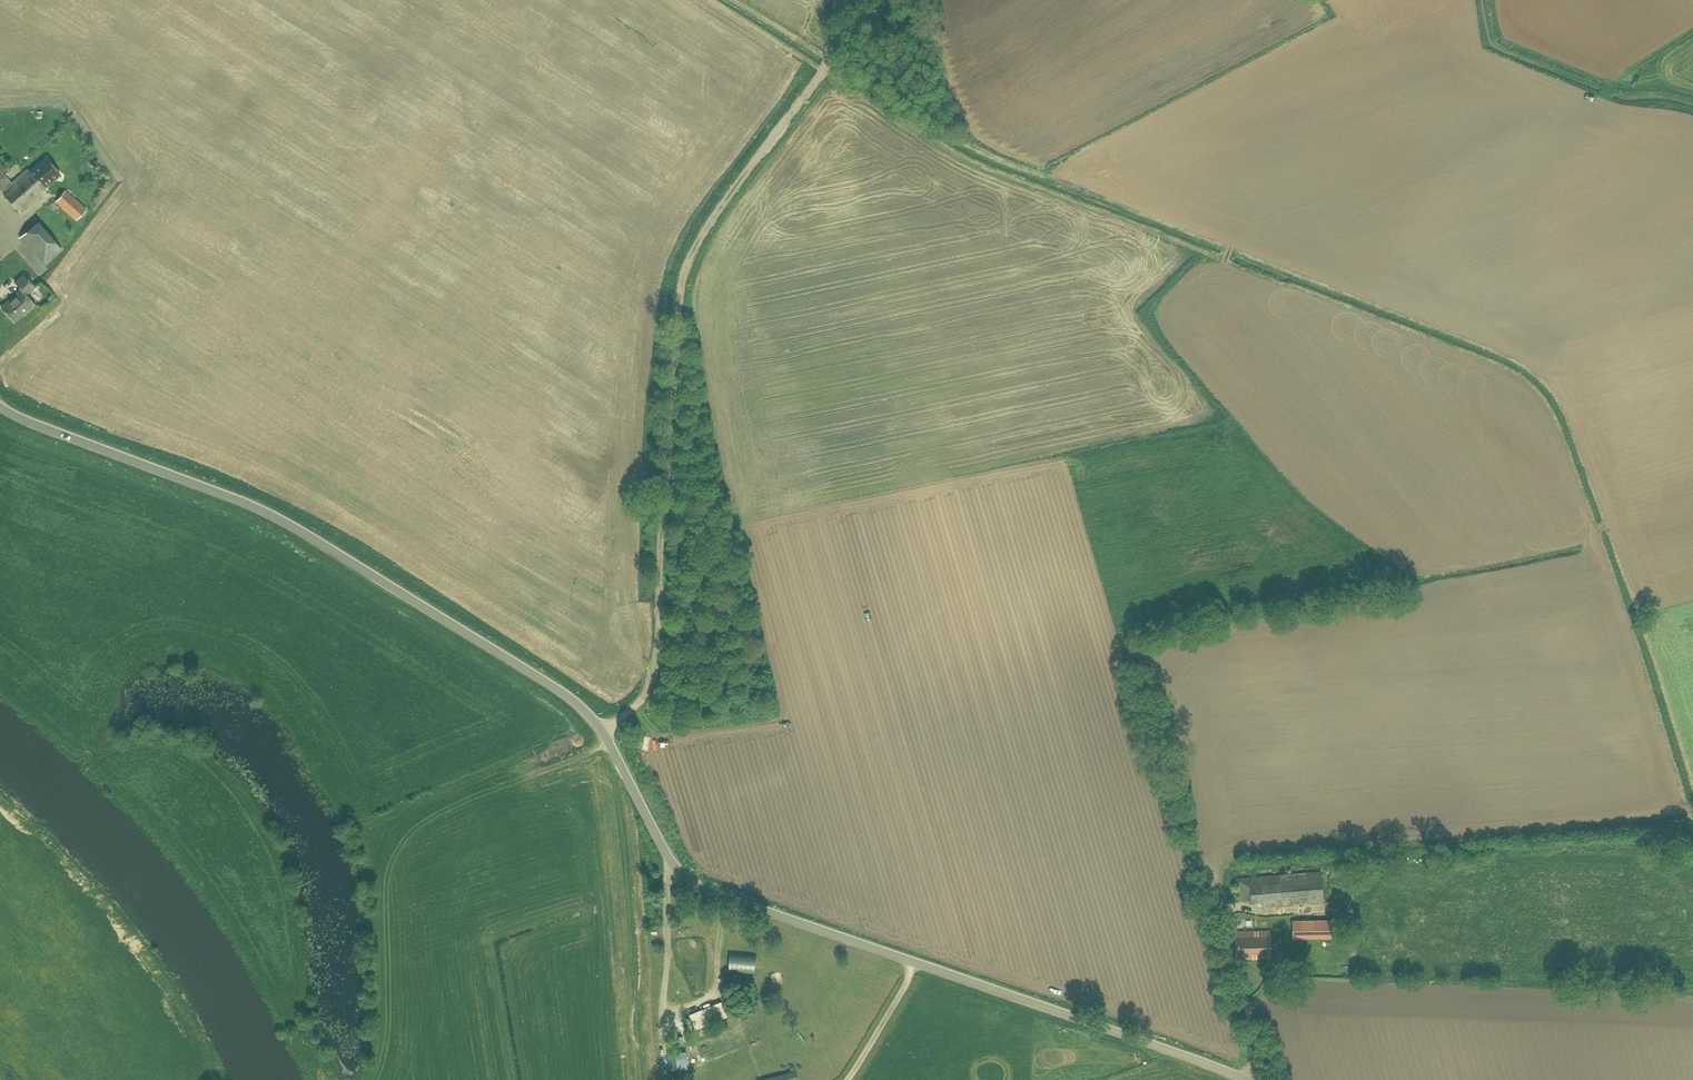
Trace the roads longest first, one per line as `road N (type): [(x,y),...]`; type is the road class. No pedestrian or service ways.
road 1 (unclassified): [(1246,1079),(698,886),(665,852),(602,730),(561,691),(239,499),(0,405)]
road 2 (track): [(602,730),(654,689),(661,671),(683,278),(698,241),(825,68),(833,34)]

